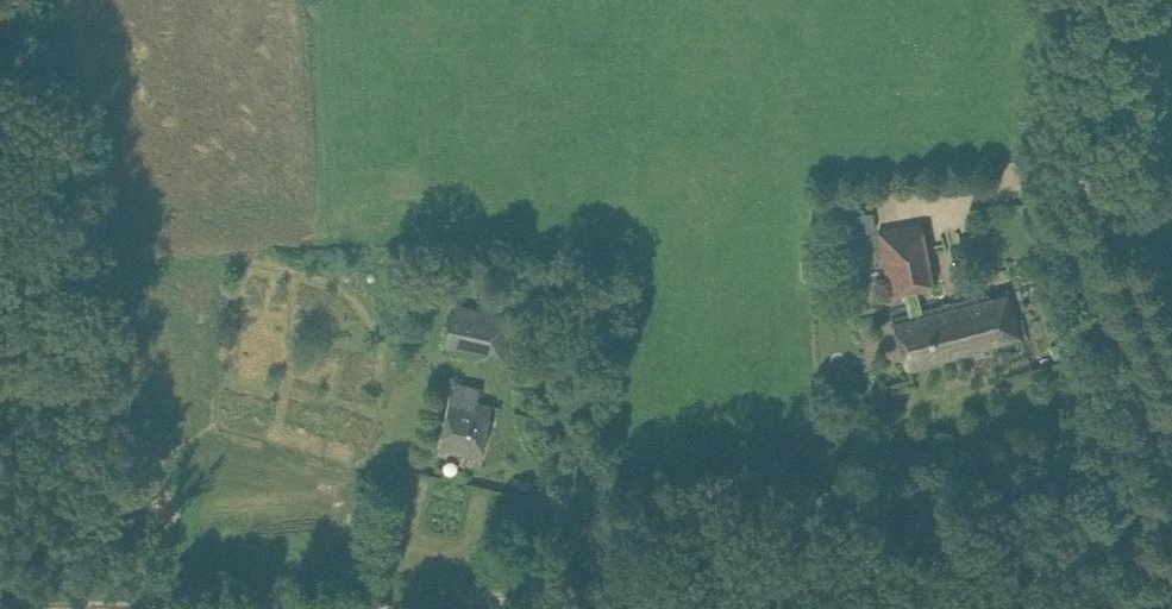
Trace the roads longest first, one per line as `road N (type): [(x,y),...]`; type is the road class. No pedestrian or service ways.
road 1 (track): [(1171,577),(18,608)]
road 2 (unclassified): [(1171,406),(1110,326),(1084,241),(1078,146),(1093,0)]

